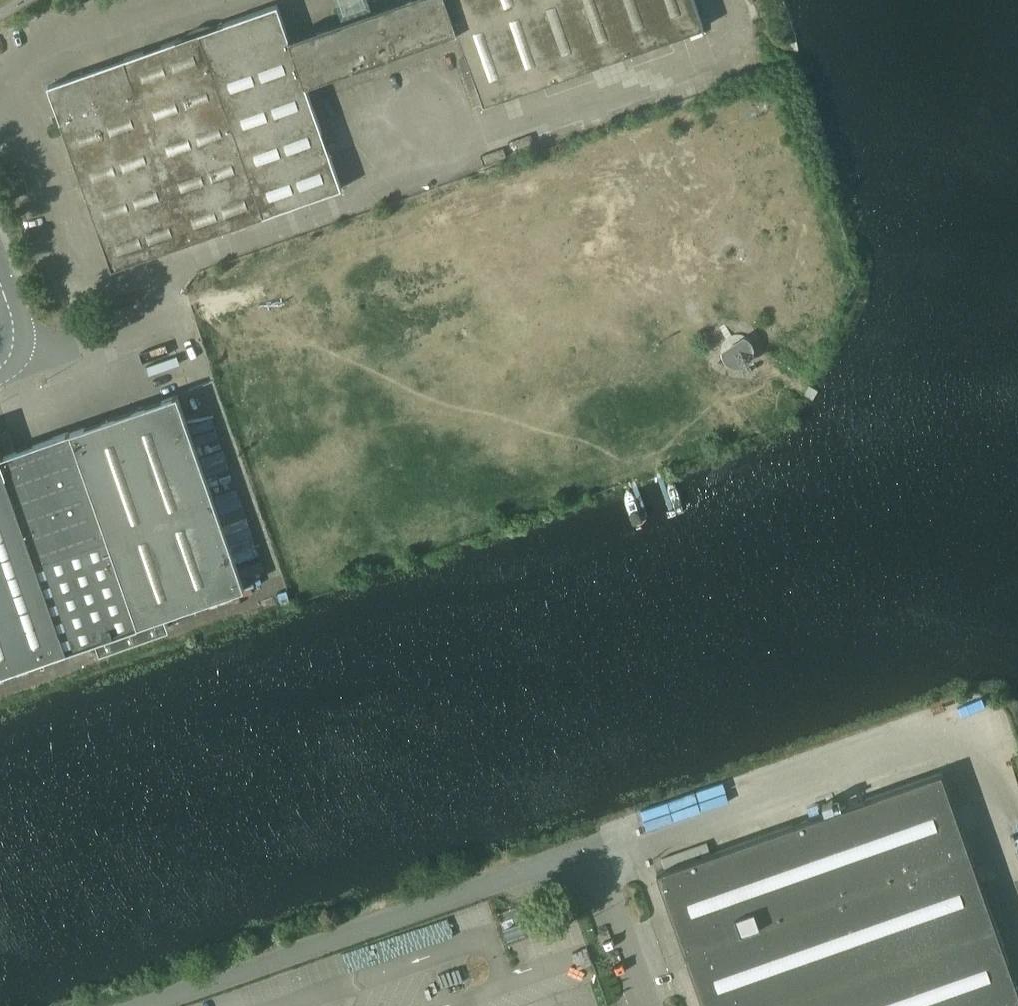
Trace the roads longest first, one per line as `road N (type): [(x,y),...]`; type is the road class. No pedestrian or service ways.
road 1 (unclassified): [(150,1005),(589,850)]
road 2 (unclassified): [(647,1005),(589,850)]
road 3 (unclassified): [(25,360),(166,311)]

